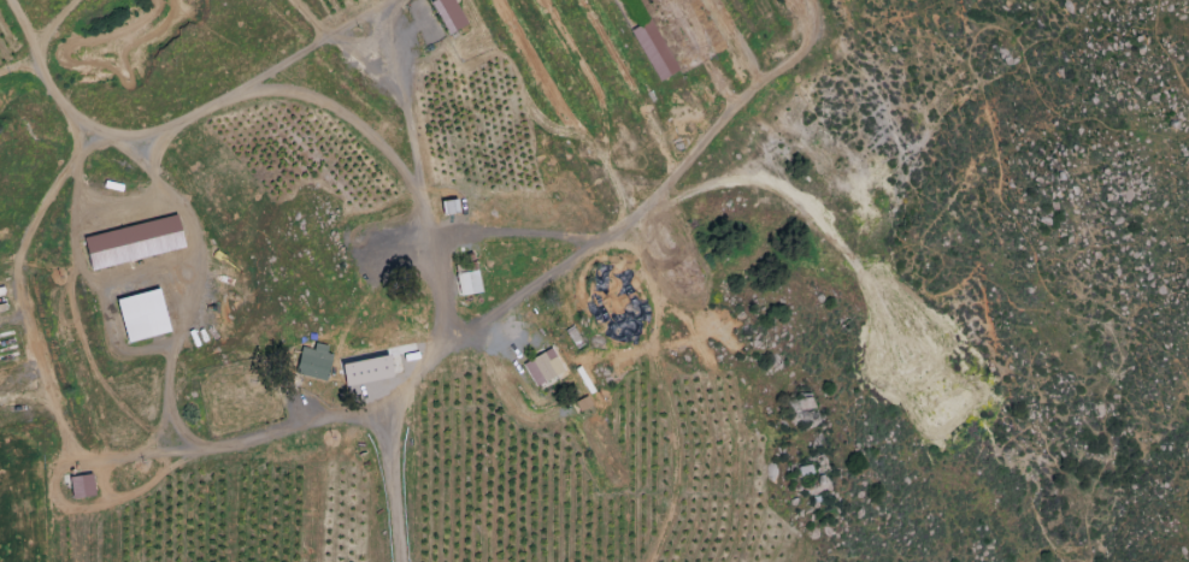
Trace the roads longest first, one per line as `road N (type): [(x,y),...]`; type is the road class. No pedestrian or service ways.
road 1 (residential): [(399,561),(393,419),(399,396),(438,341),(445,307),(398,82),(316,0)]

